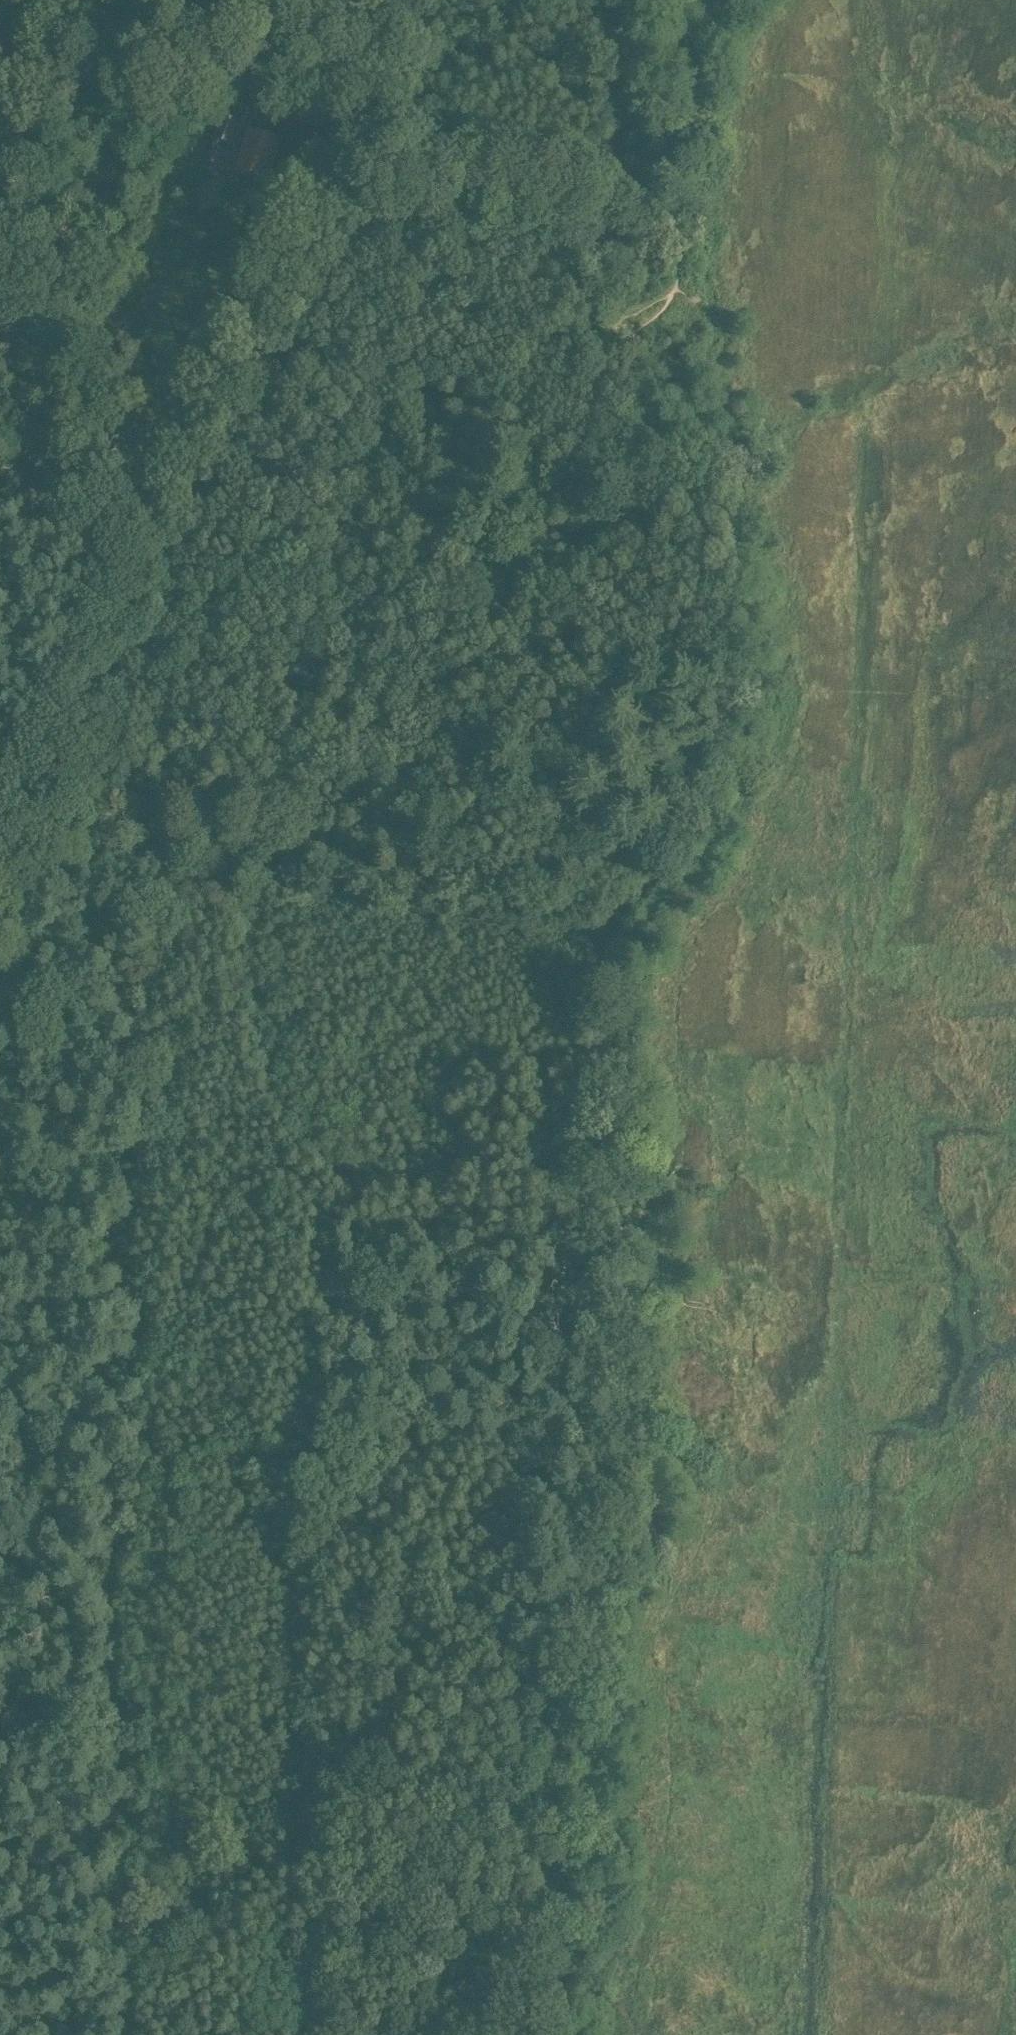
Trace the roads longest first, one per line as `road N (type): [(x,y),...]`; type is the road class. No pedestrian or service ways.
road 1 (track): [(148,543),(342,146)]
road 2 (track): [(9,877),(148,543)]
road 3 (track): [(342,146),(630,186)]
road 4 (track): [(342,146),(410,0)]

